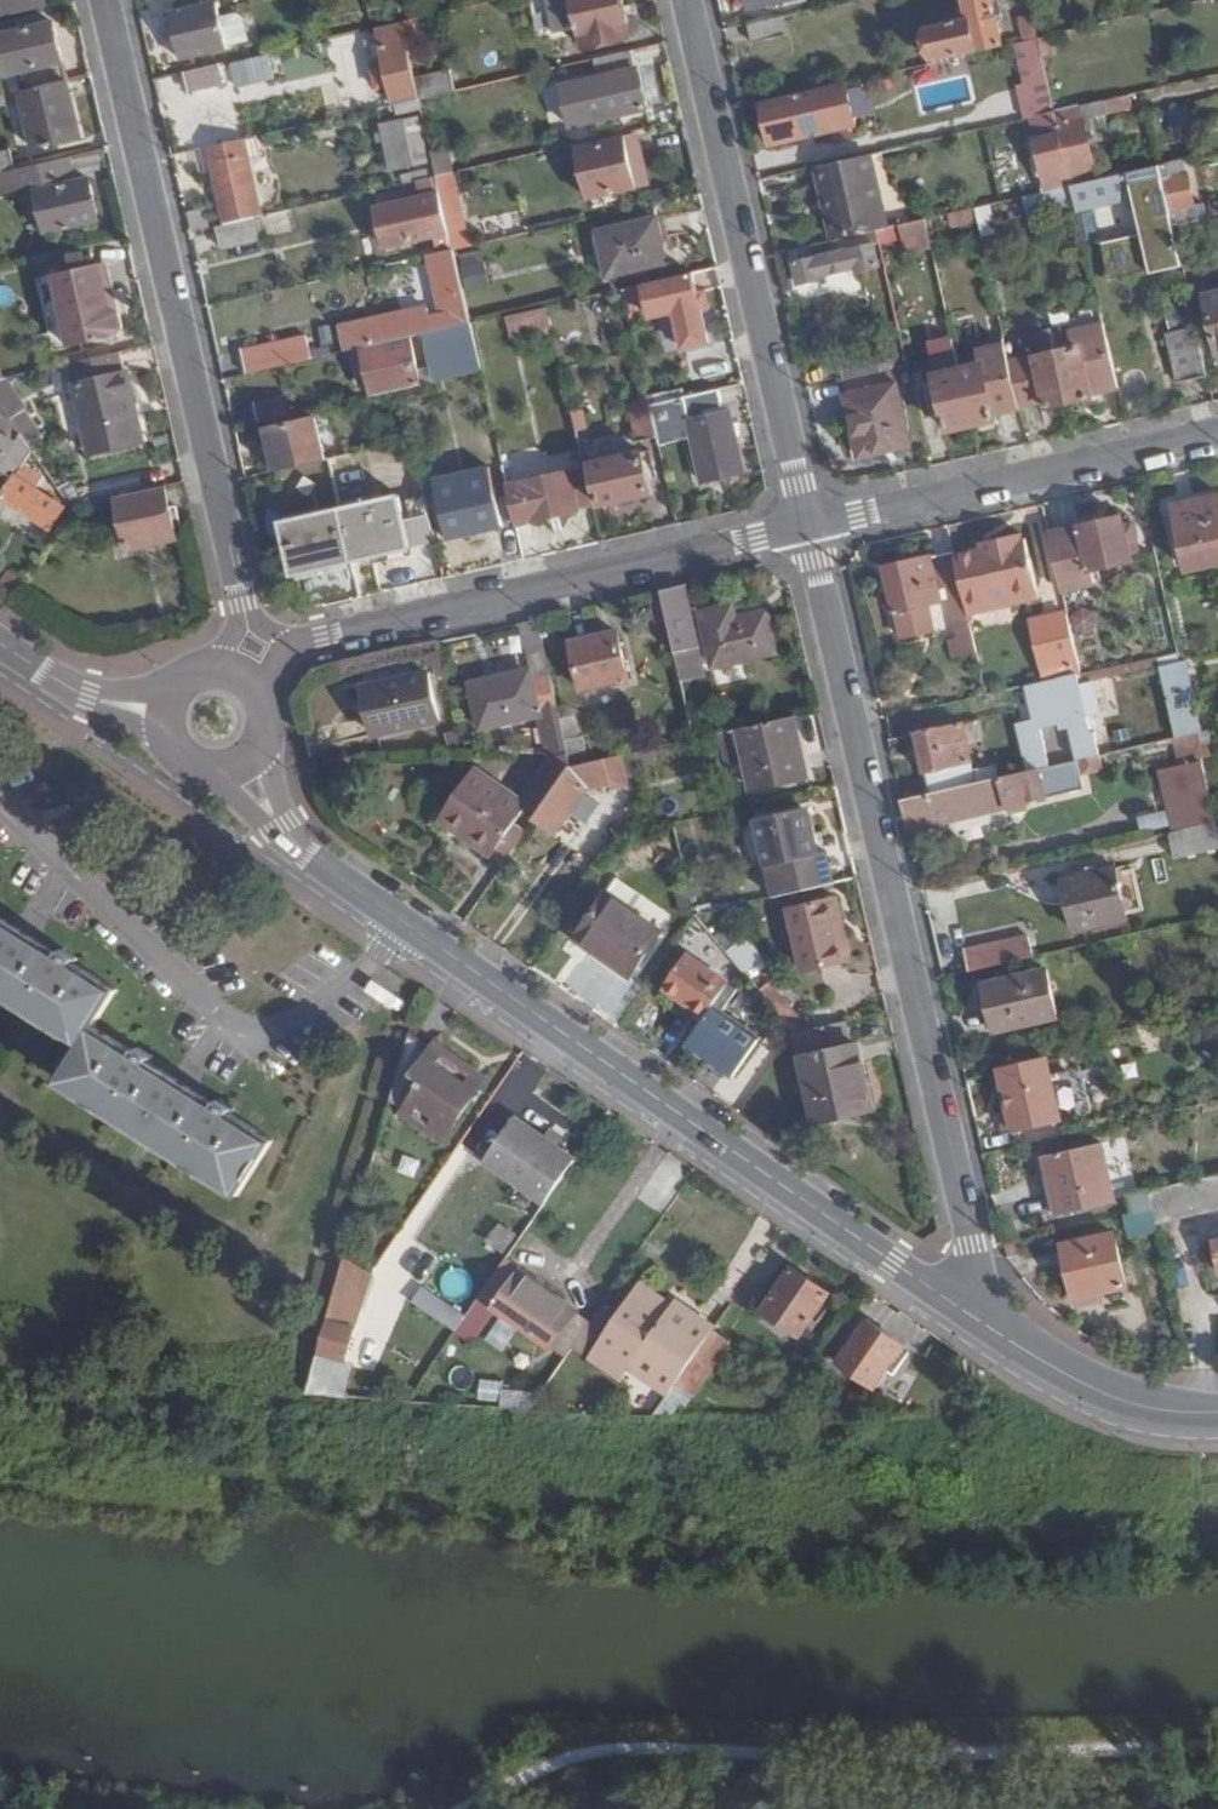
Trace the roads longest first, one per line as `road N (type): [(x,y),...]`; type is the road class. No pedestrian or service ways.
road 1 (residential): [(962,1309),(323,865),(283,828)]
road 2 (residential): [(962,1309),(972,1246),(808,527)]
road 3 (residential): [(104,0),(243,604)]
road 4 (residential): [(808,527),(687,0)]
road 5 (residential): [(293,645),(808,527)]
road 6 (residential): [(808,527),(1217,433)]
road 7 (residential): [(1217,1411),(1149,1406),(1107,1394),(962,1309)]

